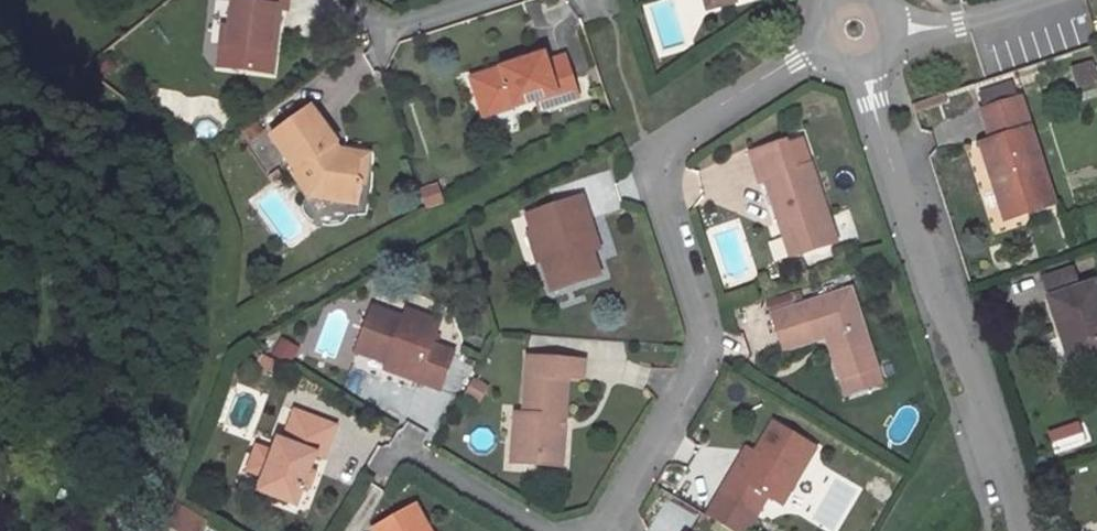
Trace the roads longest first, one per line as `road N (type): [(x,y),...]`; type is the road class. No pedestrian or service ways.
road 1 (residential): [(818,42),(665,139),(655,158),(652,174),(704,347),(604,530)]
road 2 (unclassified): [(1022,530),(1013,483),(935,296),(863,67)]

